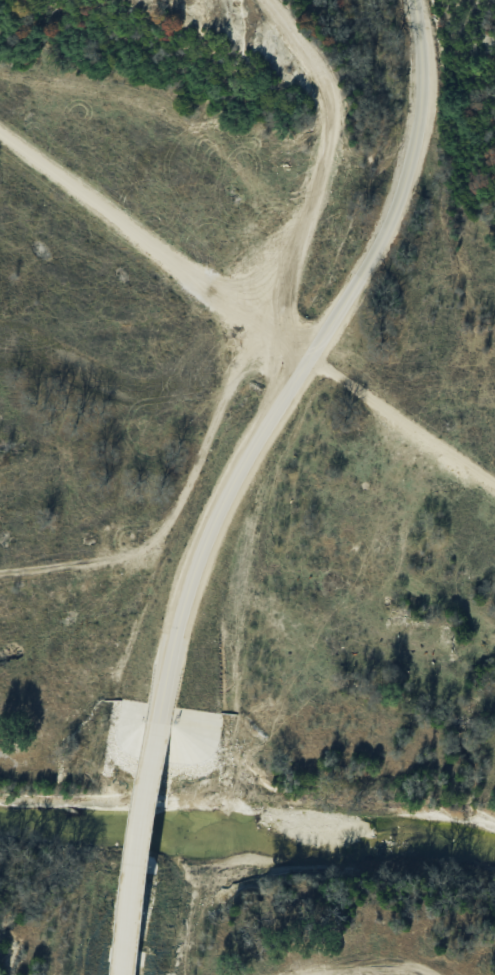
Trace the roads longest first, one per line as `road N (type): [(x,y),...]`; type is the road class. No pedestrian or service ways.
road 1 (tertiary): [(413,0),(424,106),(399,197),(243,463),(179,618),(157,730)]
road 2 (track): [(0,568),(115,555),(157,535),(181,504),(261,325)]
road 3 (track): [(494,479),(305,356)]
road 4 (tertiary): [(142,833),(123,974)]

